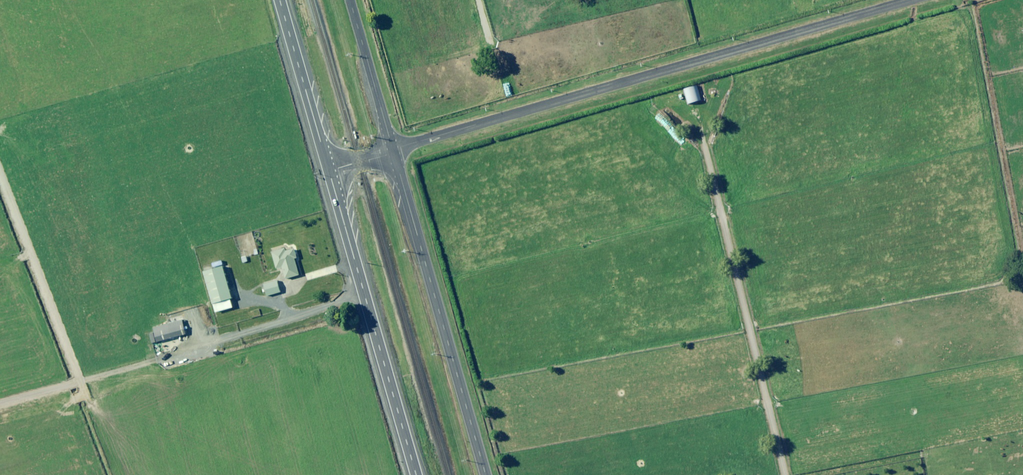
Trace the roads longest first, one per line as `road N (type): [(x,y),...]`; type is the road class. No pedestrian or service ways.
road 1 (unclassified): [(394,151),(910,0)]
road 2 (track): [(784,474),(699,123)]
road 3 (tertiary): [(394,151),(487,474)]
road 4 (primary): [(329,170),(417,474)]
road 5 (track): [(79,384),(365,295)]
road 6 (primary): [(280,0),(329,170)]
road 7 (tertiary): [(350,0),(394,151)]

